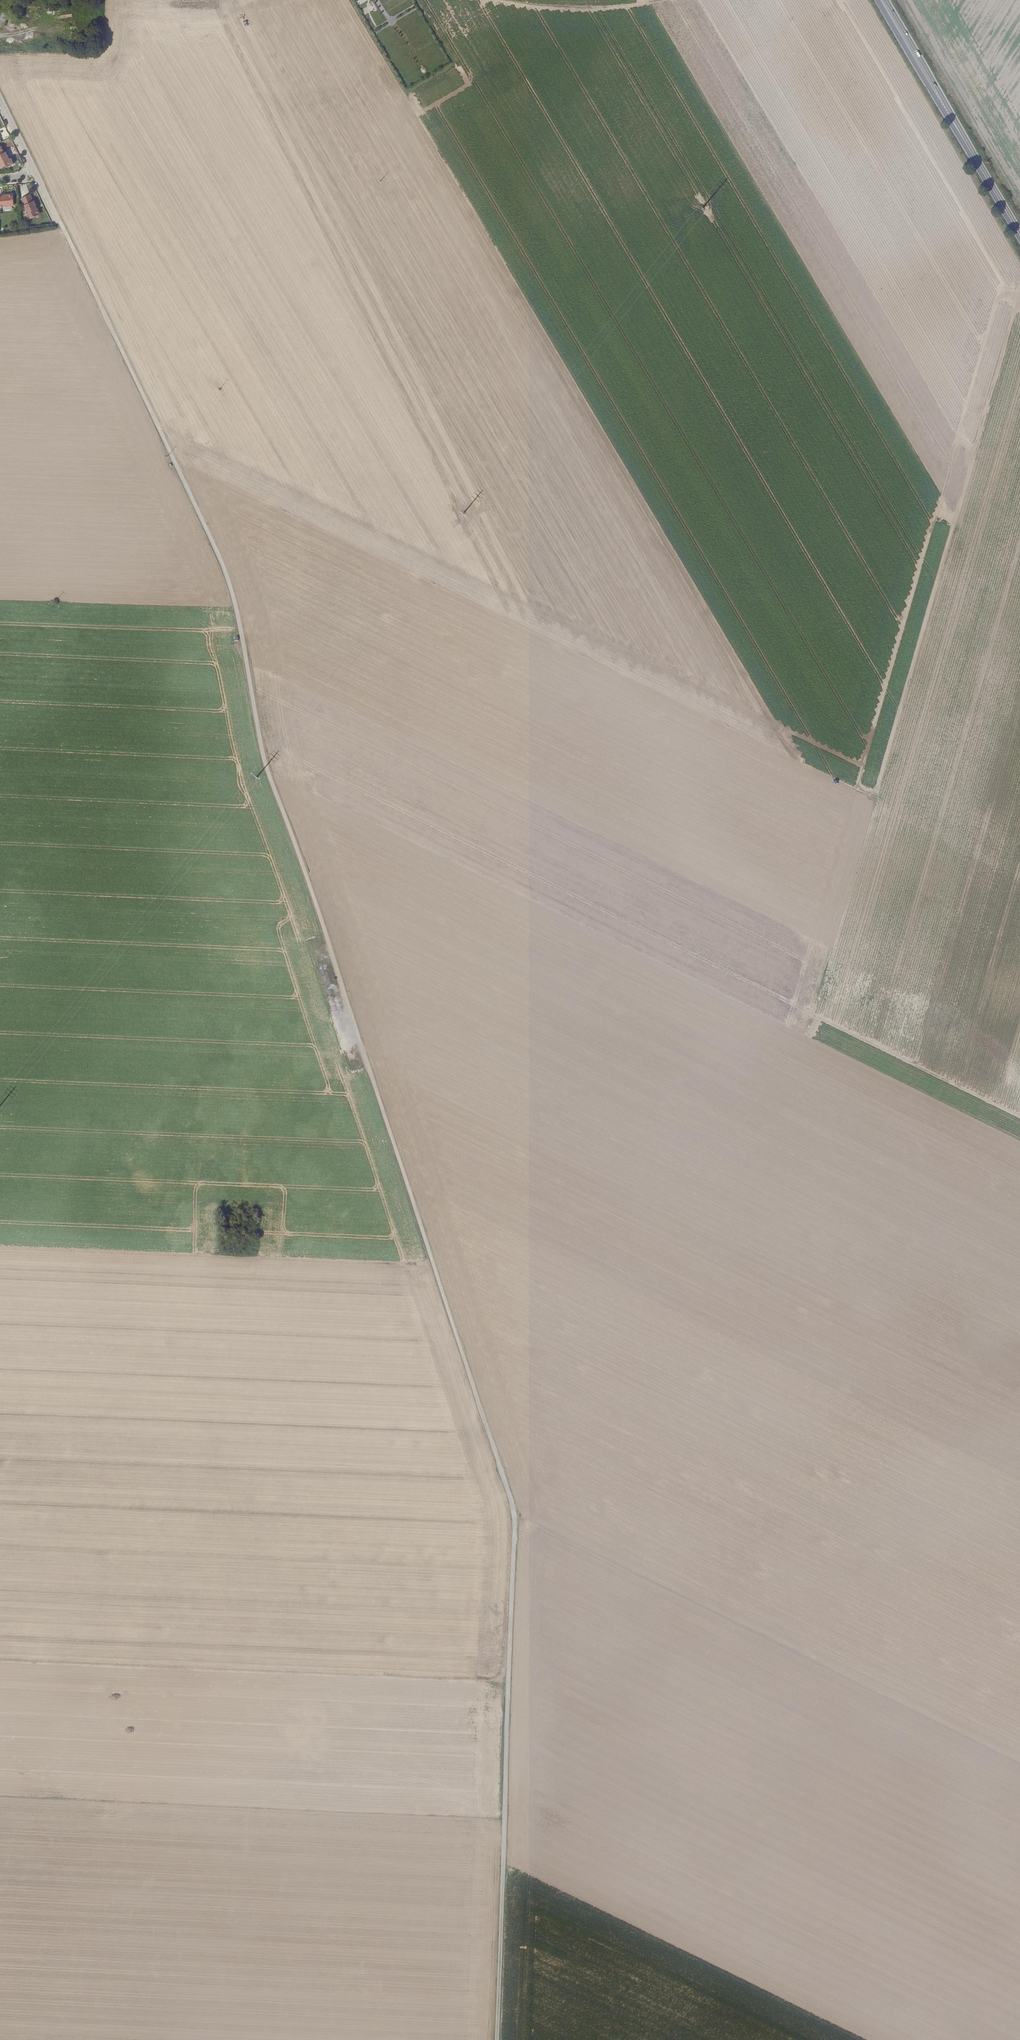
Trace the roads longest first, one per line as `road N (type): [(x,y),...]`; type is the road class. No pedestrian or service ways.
road 1 (track): [(495,2039),(515,1519),(270,777),(224,569),(60,221)]
road 2 (primary): [(936,93),(1019,236)]

